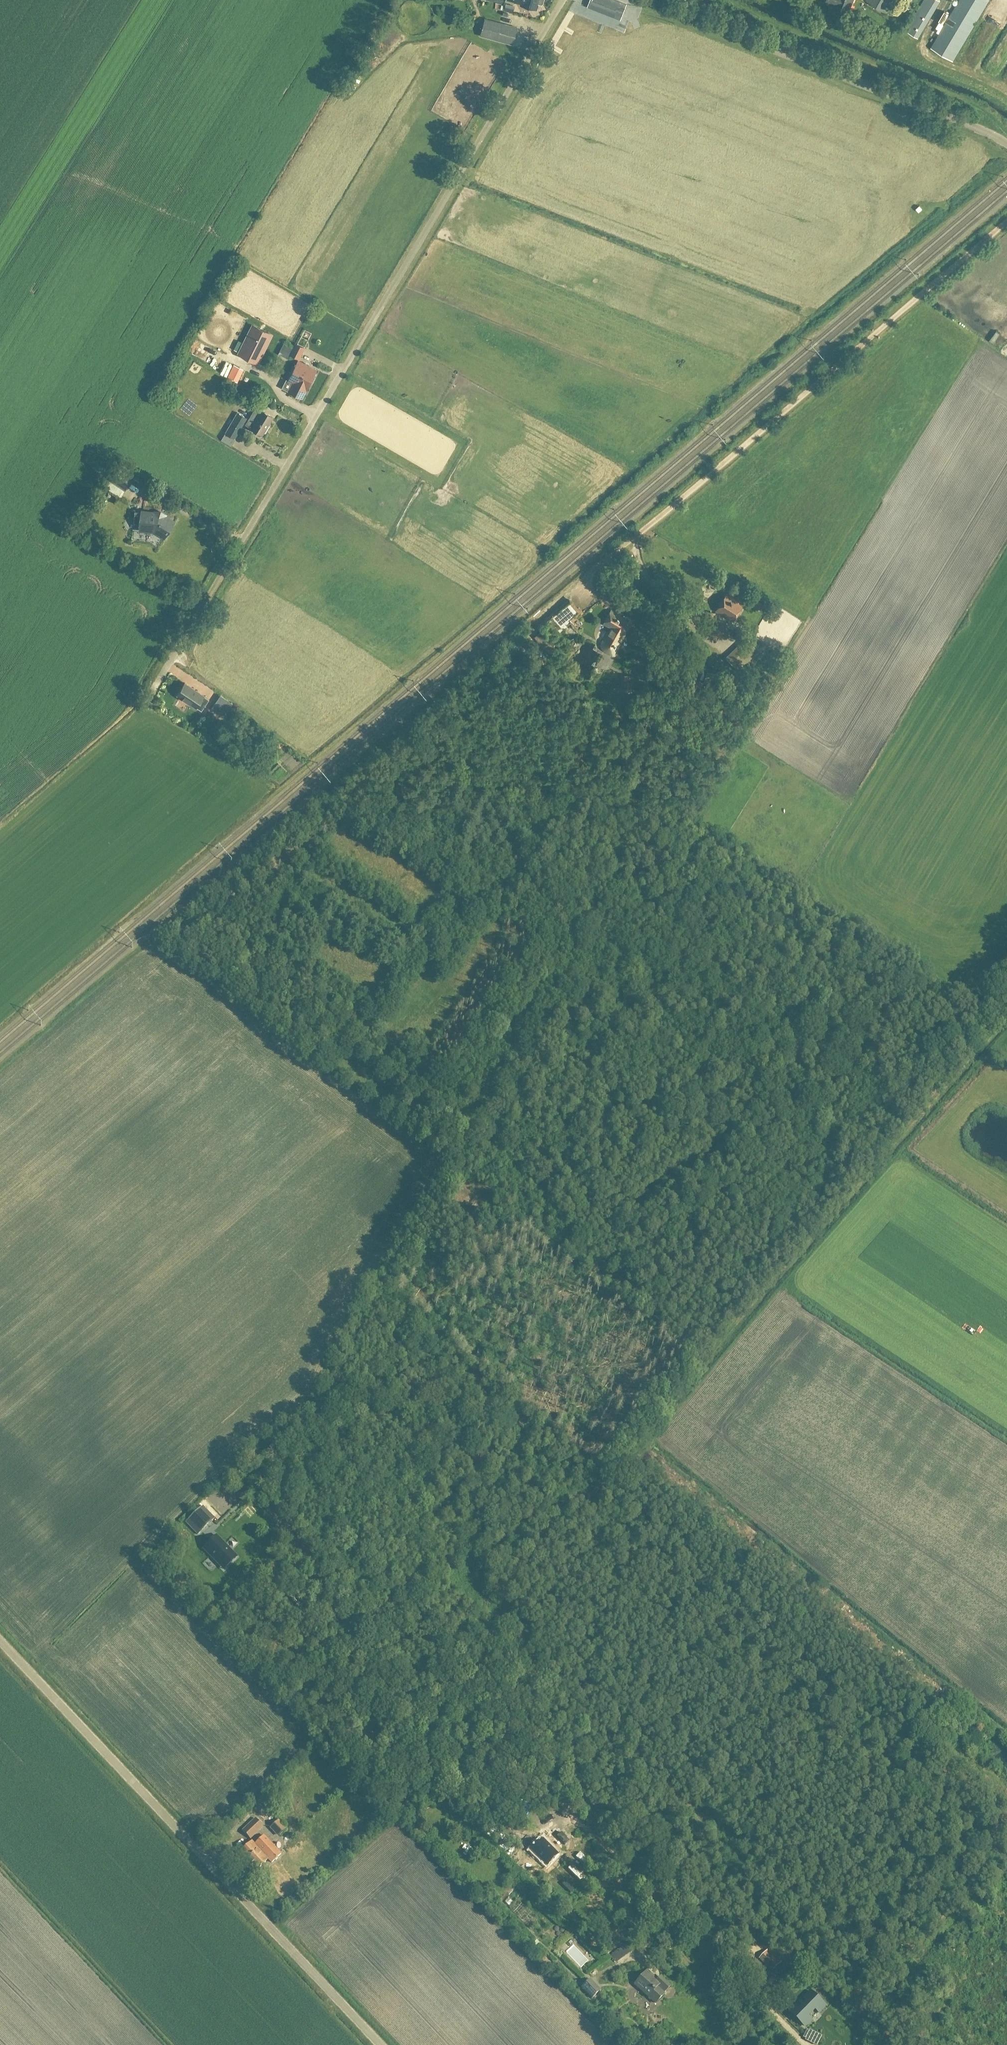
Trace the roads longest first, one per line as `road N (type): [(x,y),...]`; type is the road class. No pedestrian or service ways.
road 1 (unclassified): [(160,684),(563,0)]
road 2 (unclassified): [(382,2044),(0,1639)]
road 3 (unclassified): [(1006,145),(648,0)]

